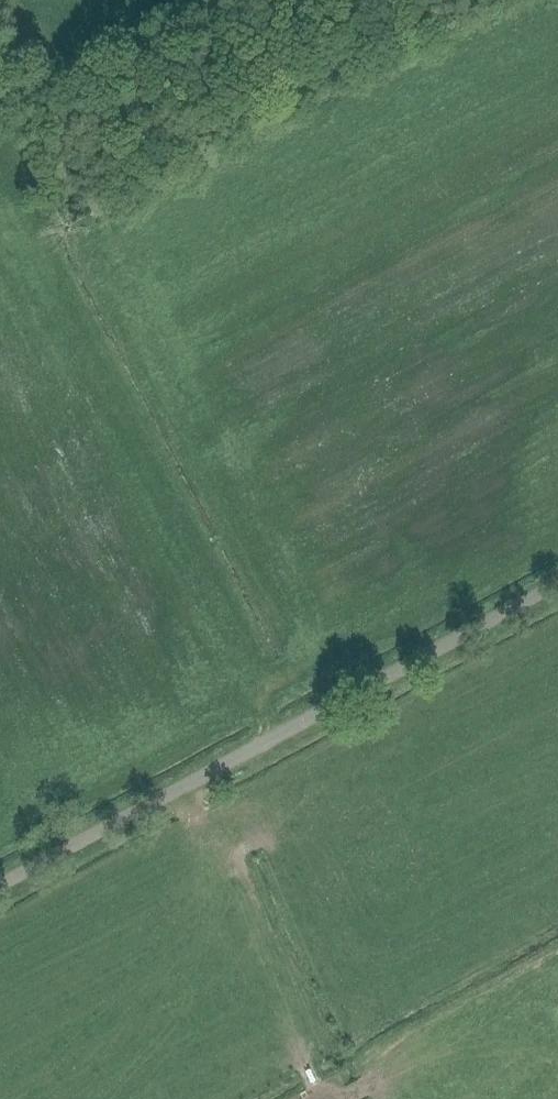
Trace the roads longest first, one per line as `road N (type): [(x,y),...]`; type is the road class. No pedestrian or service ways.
road 1 (unclassified): [(0,884),(557,583)]

